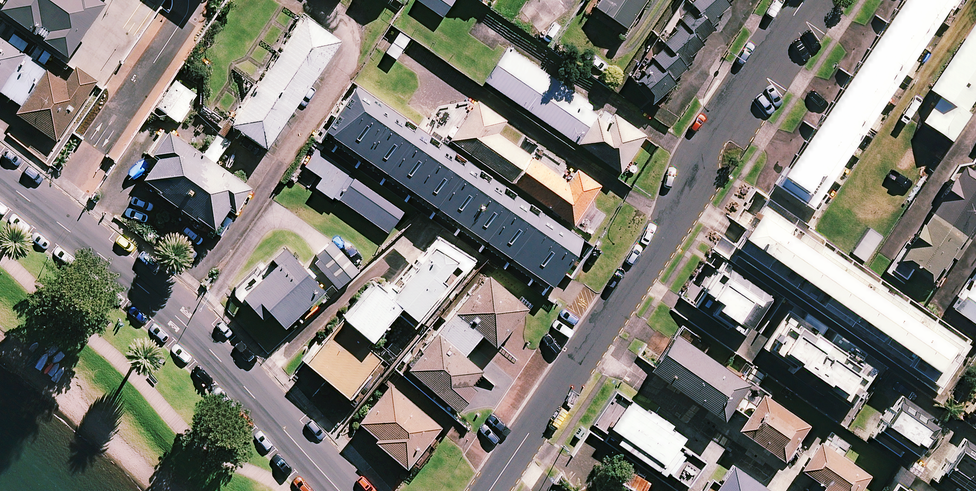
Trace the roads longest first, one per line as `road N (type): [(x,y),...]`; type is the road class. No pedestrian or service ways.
road 1 (residential): [(491,490),(661,245),(700,151),(806,0)]
road 2 (tertiary): [(341,490),(173,311),(0,177)]

